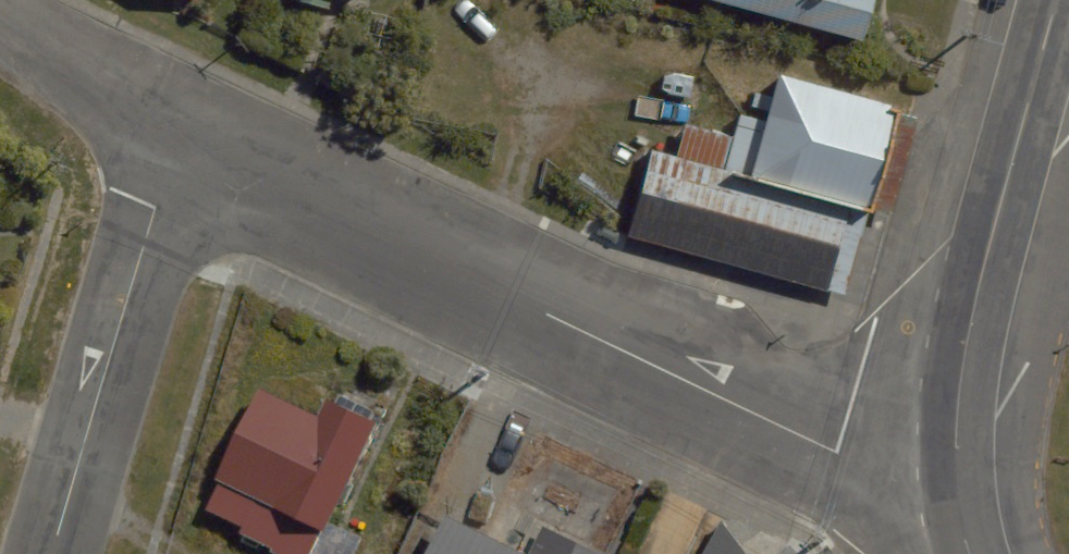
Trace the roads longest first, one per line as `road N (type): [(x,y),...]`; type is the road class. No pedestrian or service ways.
road 1 (residential): [(180,137),(817,442),(957,497)]
road 2 (primary): [(1055,0),(967,341),(957,497)]
road 3 (residential): [(50,553),(180,137)]
road 4 (residential): [(0,10),(52,54),(180,137)]

